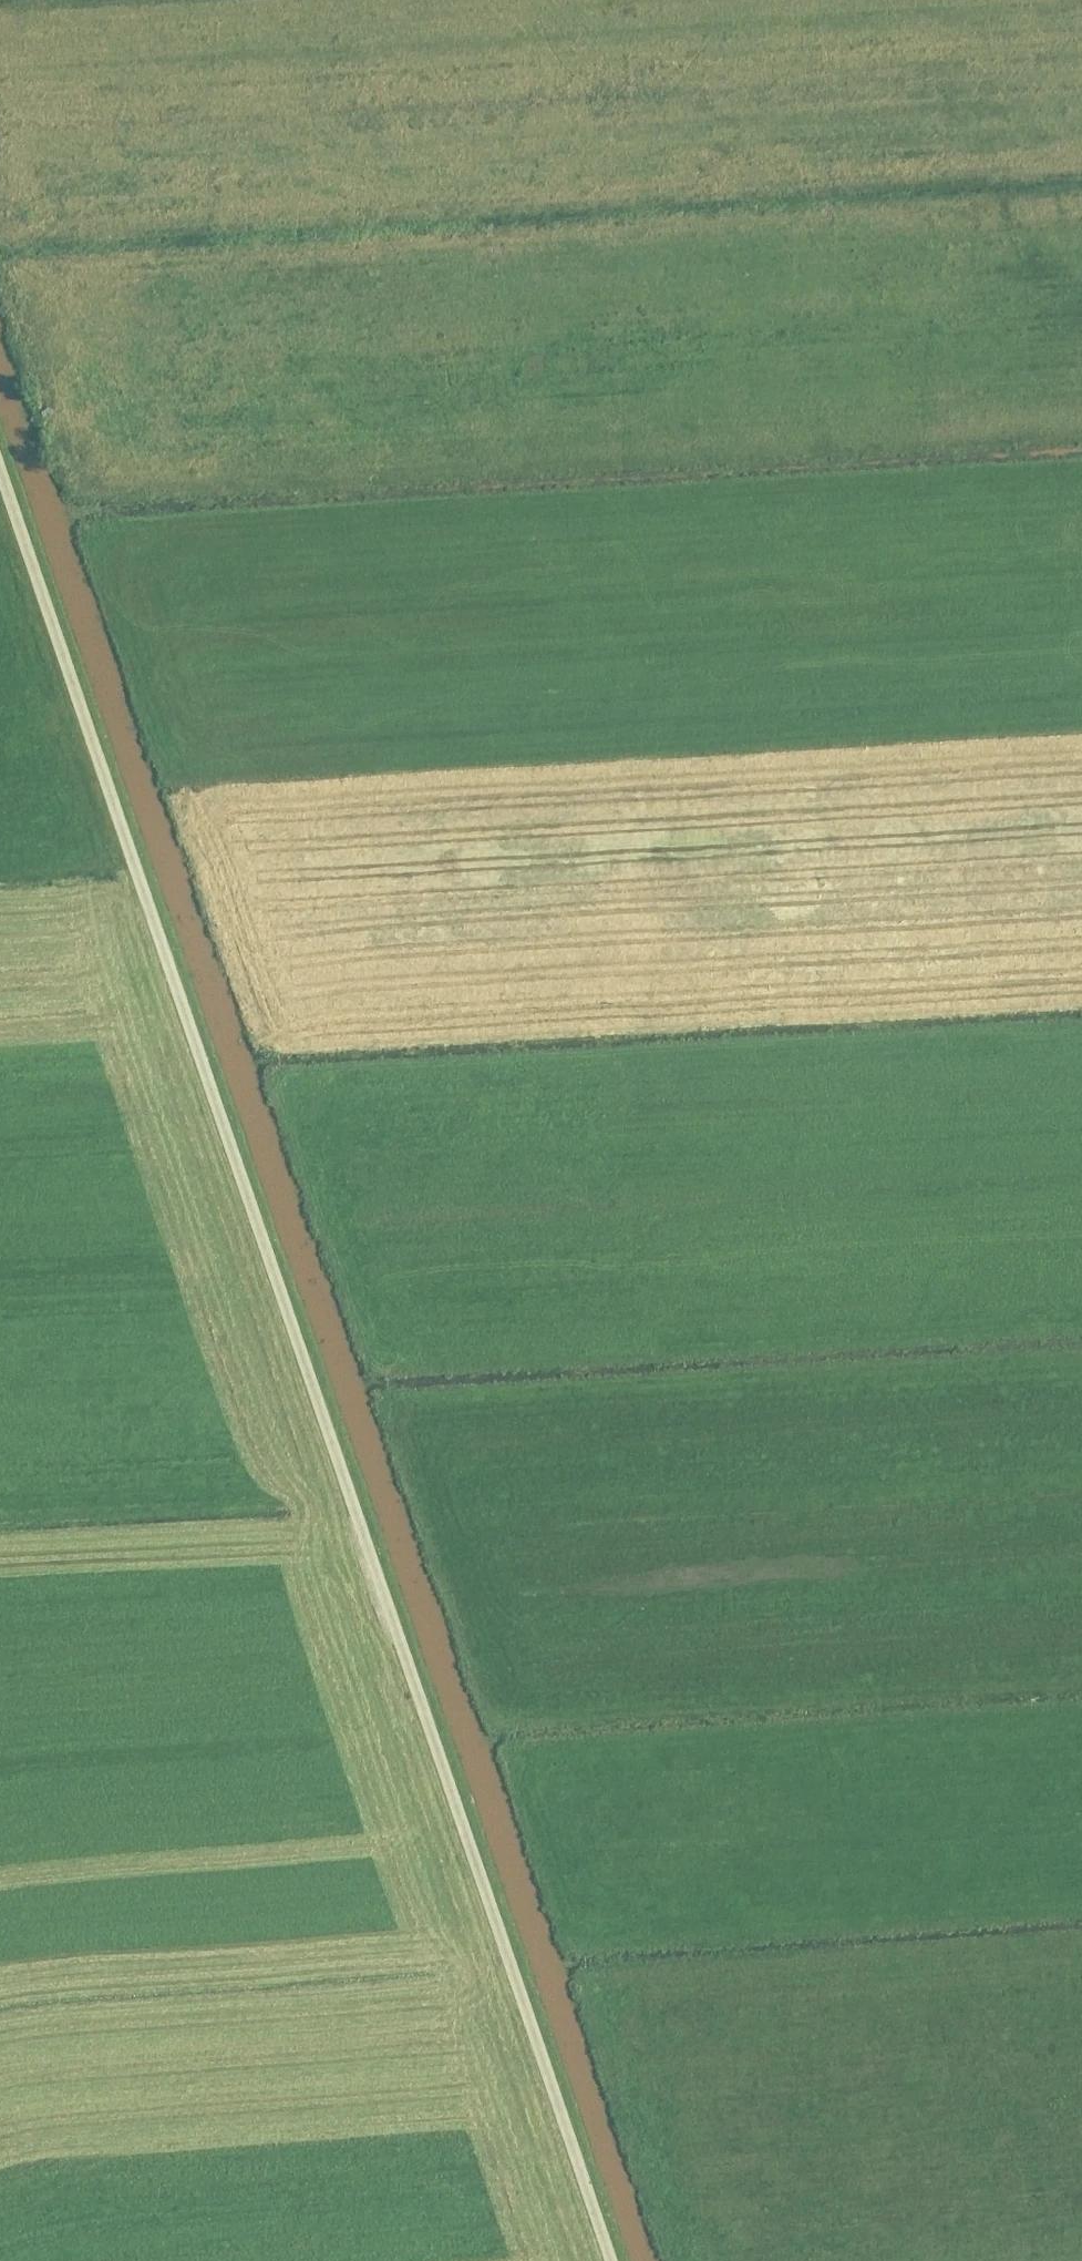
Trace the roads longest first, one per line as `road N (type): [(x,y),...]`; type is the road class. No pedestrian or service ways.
road 1 (unclassified): [(603,2260),(0,489)]

